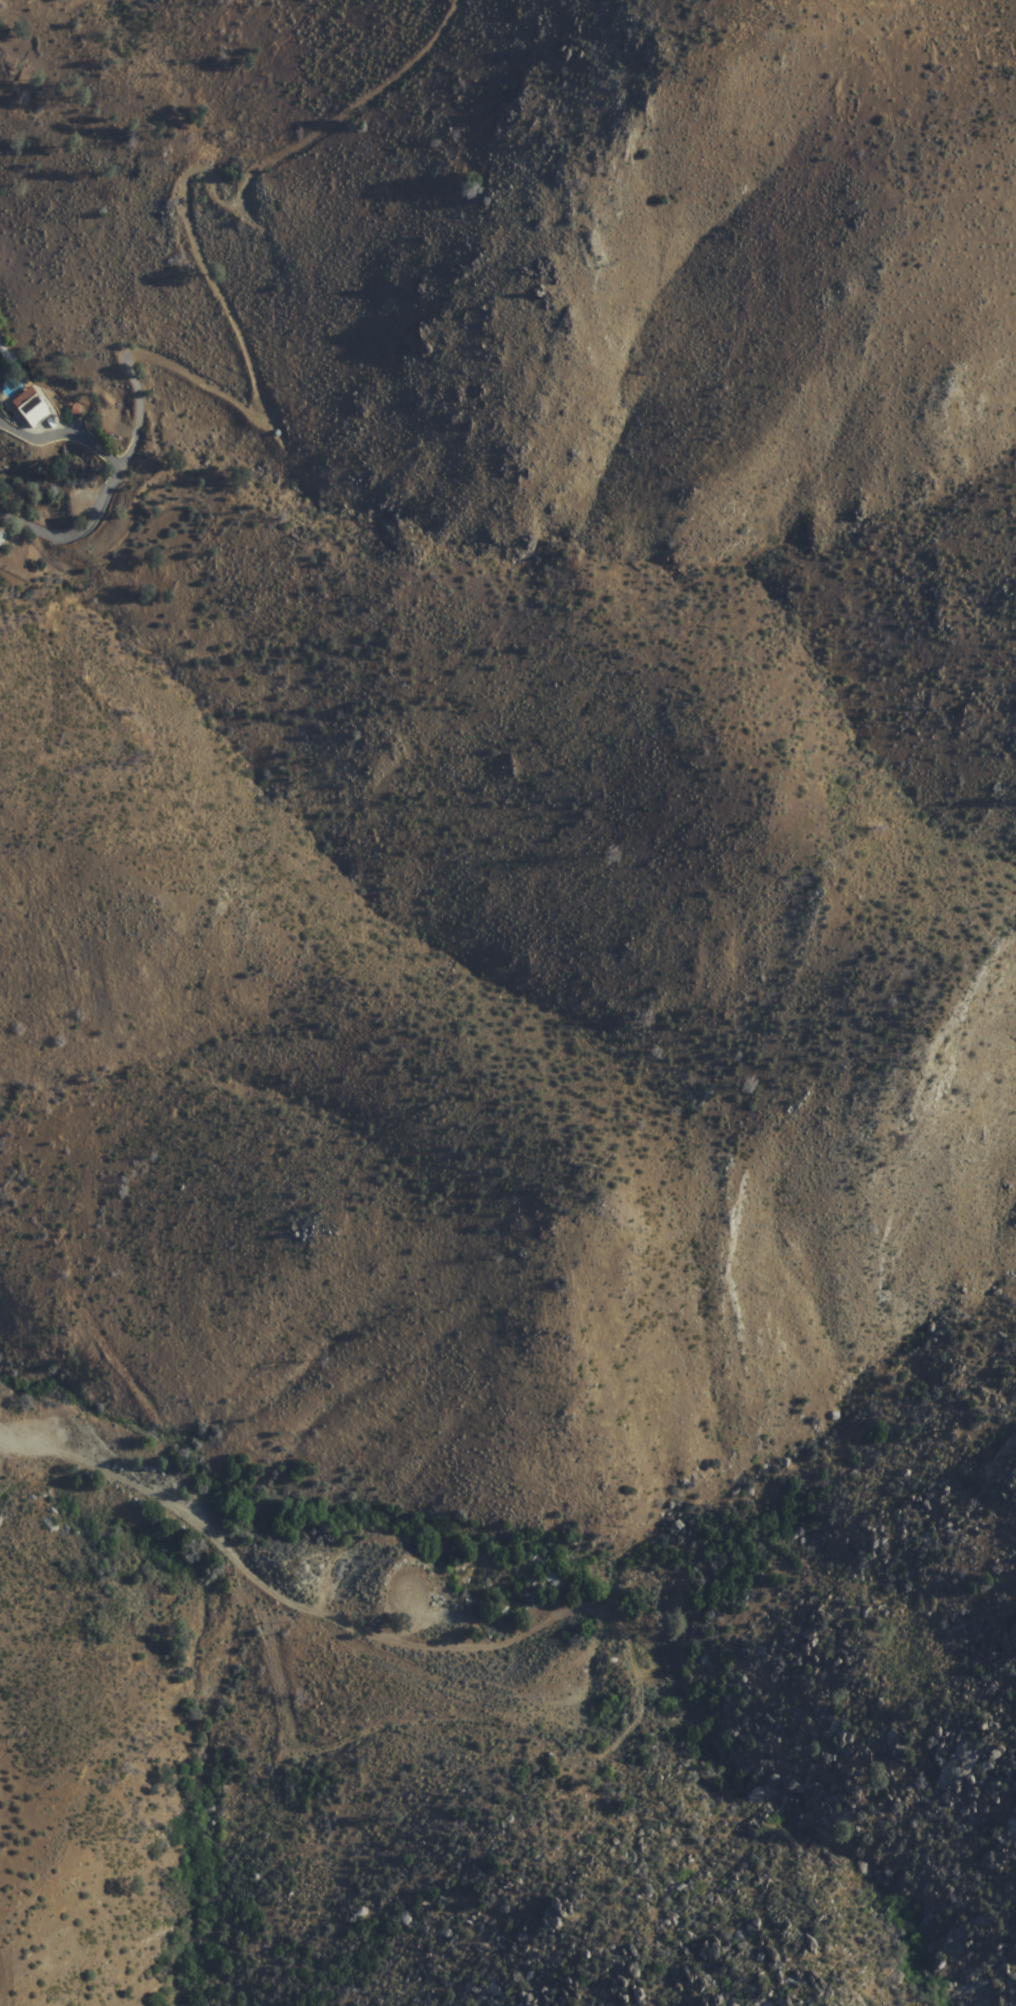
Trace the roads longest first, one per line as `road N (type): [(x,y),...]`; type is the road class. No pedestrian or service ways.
road 1 (residential): [(624,1710),(595,1730),(481,1718),(411,1721),(334,1751),(309,1748),(295,1730),(269,1617),(247,1565),(219,1531),(162,1493),(88,1460),(17,1454),(0,1442)]

